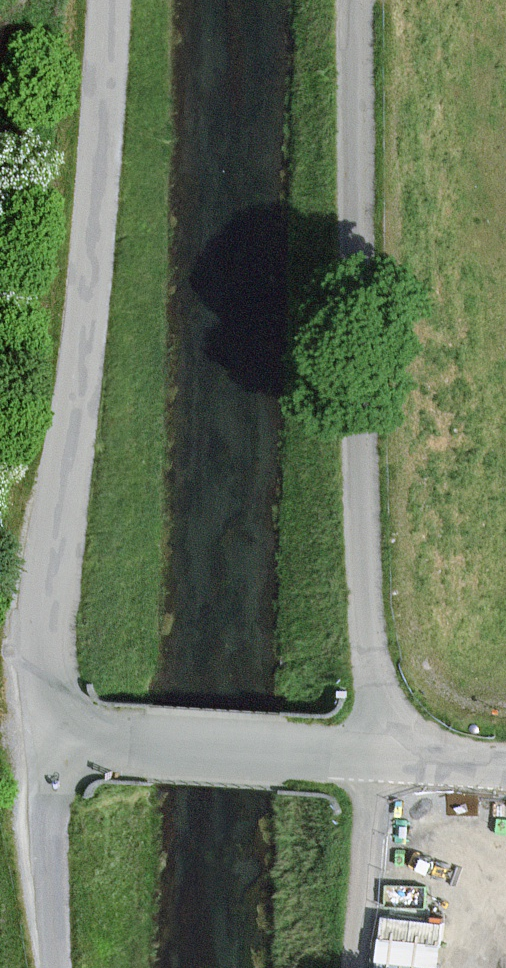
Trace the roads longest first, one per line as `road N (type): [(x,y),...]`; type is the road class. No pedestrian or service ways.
road 1 (unclassified): [(374,761),(363,571),(356,0)]
road 2 (unclassified): [(107,0),(87,303),(43,626),(43,739)]
road 3 (unclassified): [(374,761),(43,739)]
road 4 (unclassified): [(43,739),(55,967)]
road 5 (unclassified): [(353,967),(374,761)]
road 6 (residential): [(505,769),(374,761)]

